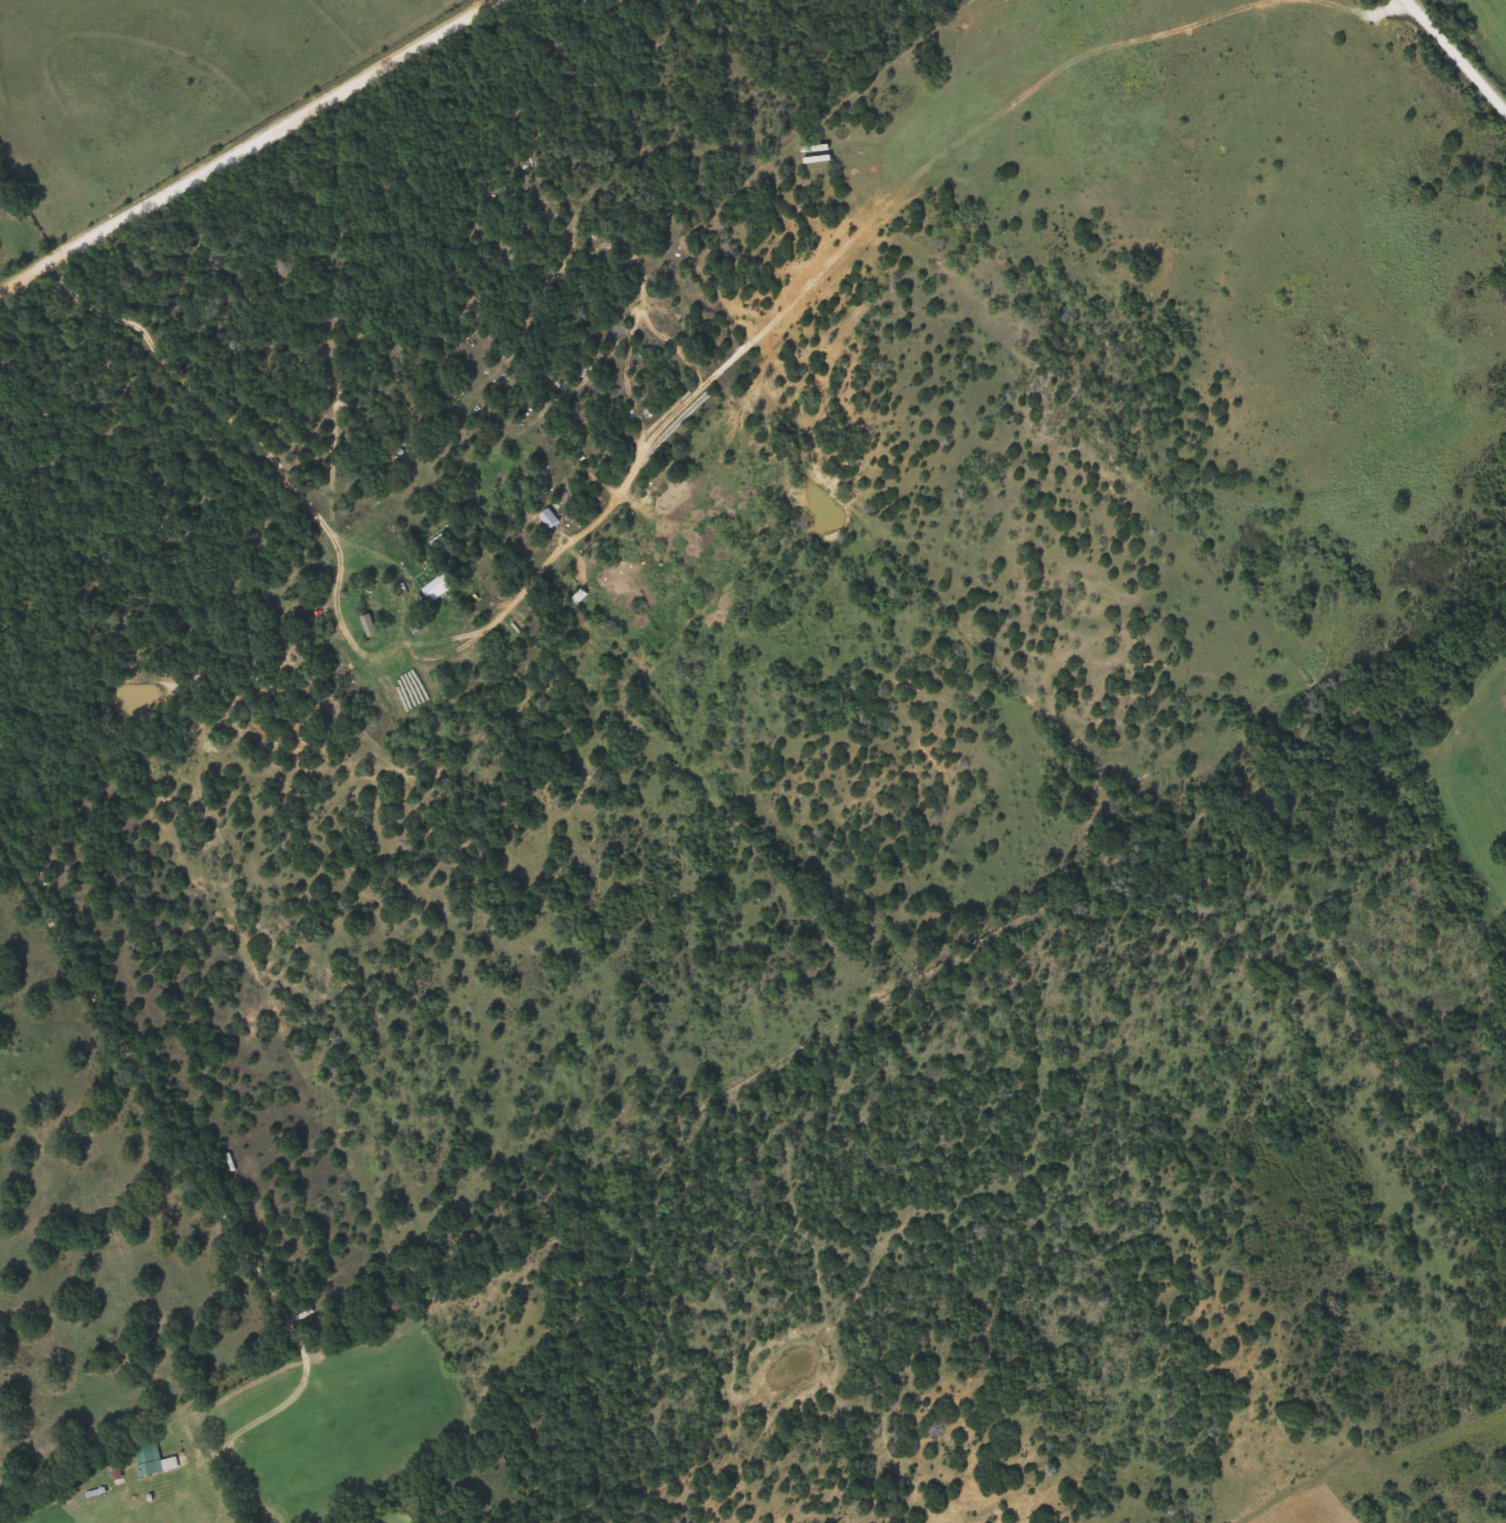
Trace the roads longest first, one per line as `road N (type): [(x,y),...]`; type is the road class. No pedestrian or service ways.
road 1 (residential): [(503,0),(0,298)]
road 2 (residential): [(1505,111),(1409,0)]

